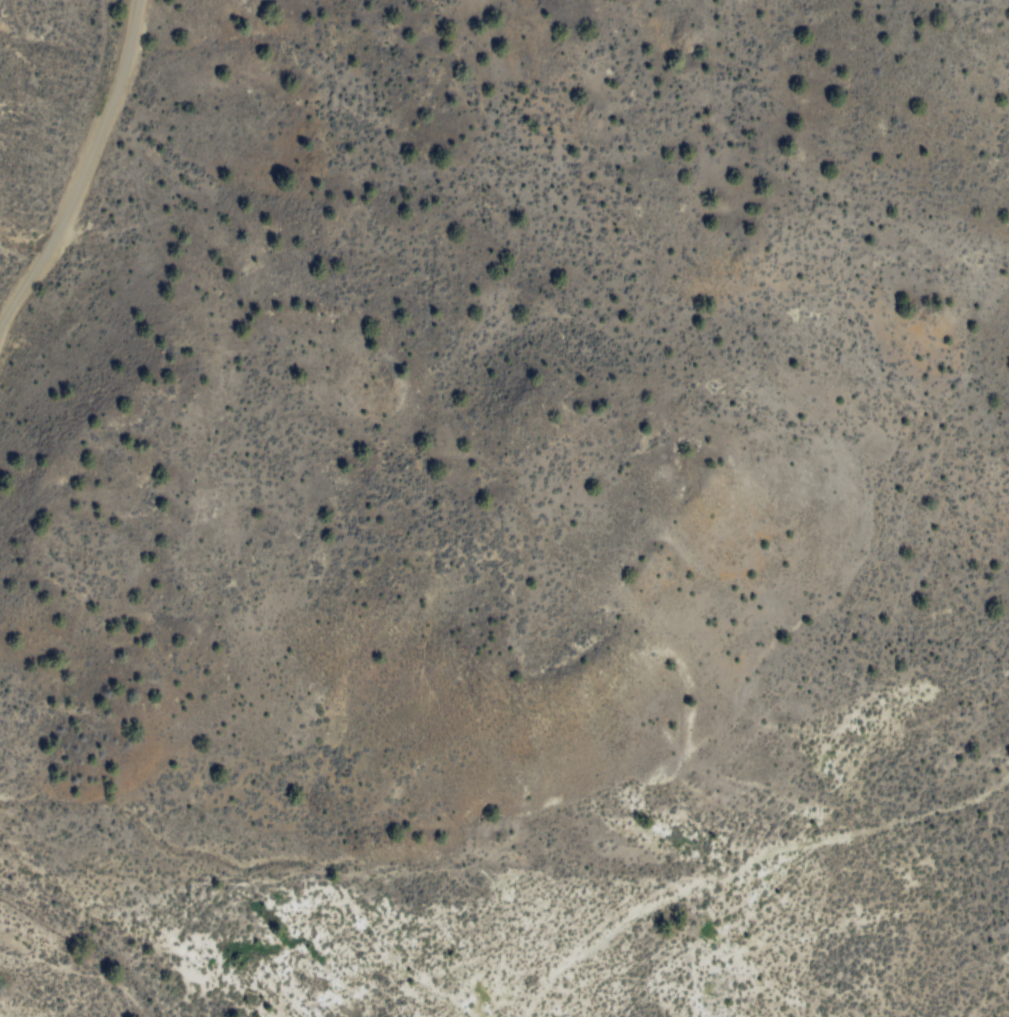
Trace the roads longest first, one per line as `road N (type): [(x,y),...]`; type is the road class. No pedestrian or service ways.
road 1 (residential): [(0,329),(102,125),(139,0)]

